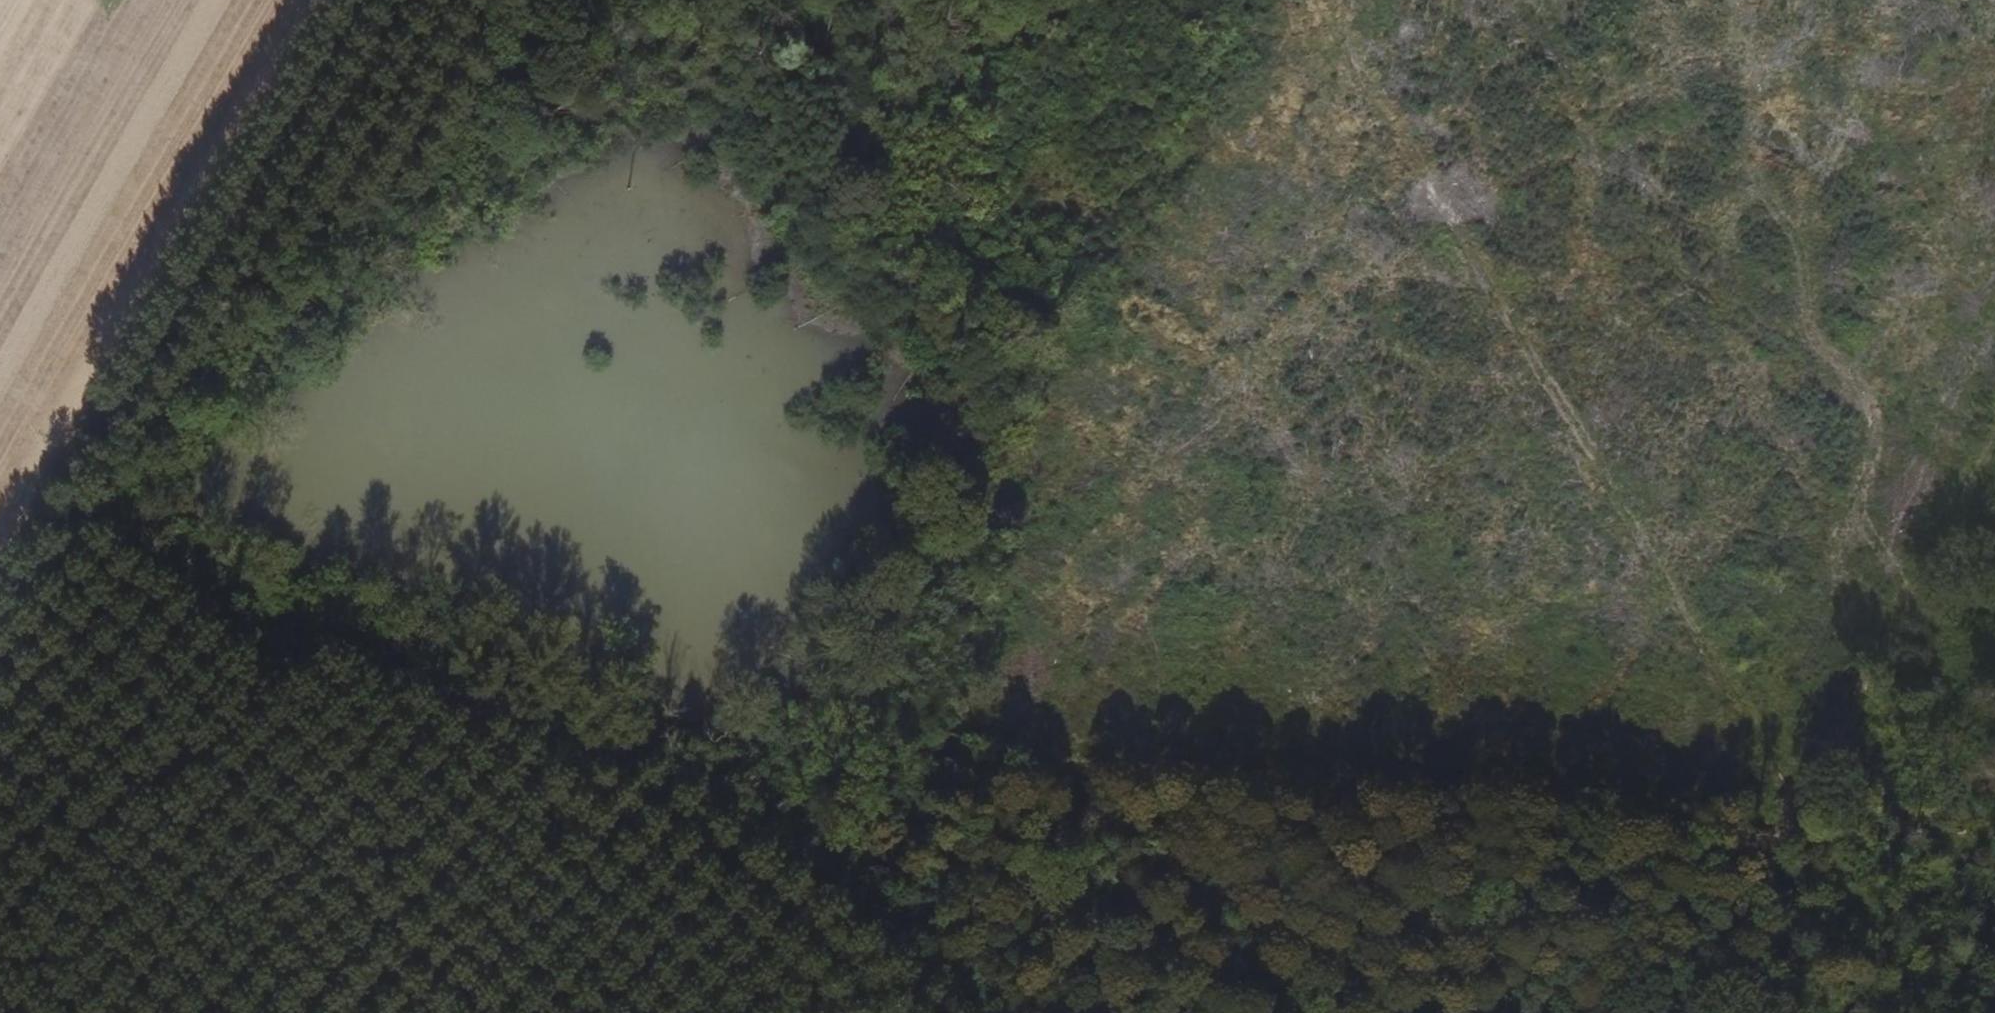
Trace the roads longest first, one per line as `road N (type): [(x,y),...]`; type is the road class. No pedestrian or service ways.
road 1 (track): [(1774,851),(855,738)]
road 2 (track): [(1728,1012),(1743,912),(1994,406)]

